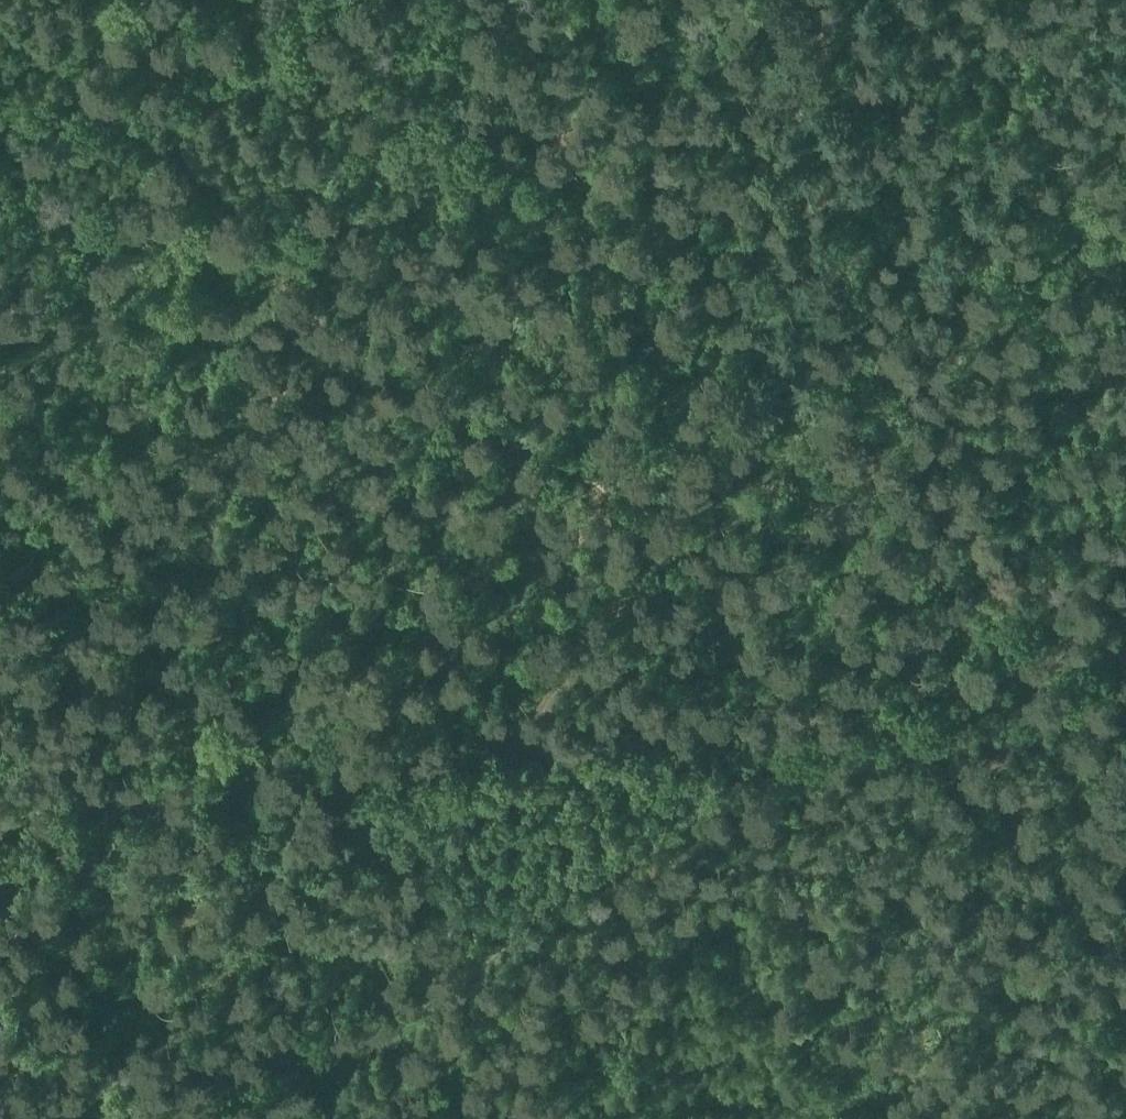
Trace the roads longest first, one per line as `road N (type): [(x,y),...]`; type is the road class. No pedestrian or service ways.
road 1 (track): [(114,1118),(0,1022)]

